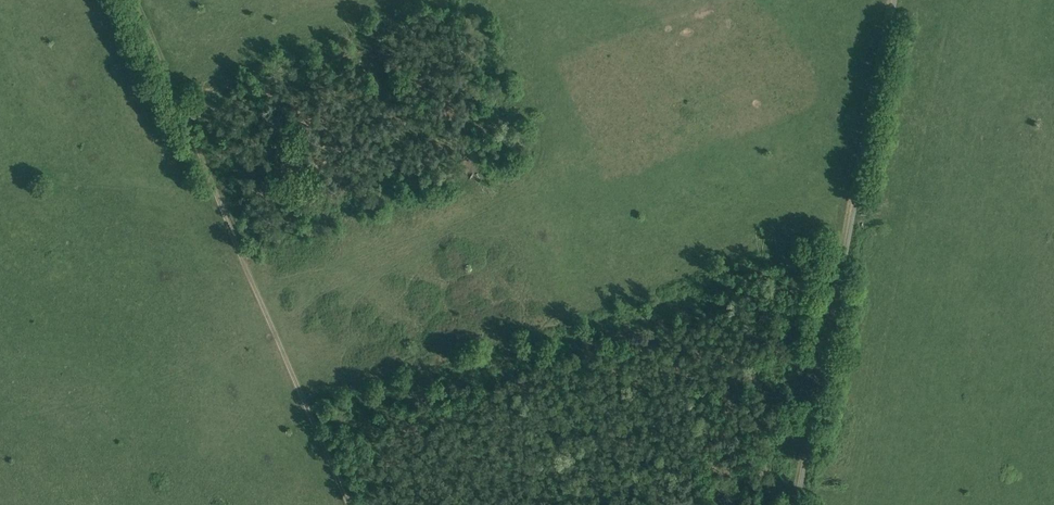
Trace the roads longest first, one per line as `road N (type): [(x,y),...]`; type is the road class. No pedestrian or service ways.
road 1 (track): [(136,0),(352,504)]
road 2 (track): [(789,504),(887,0)]

